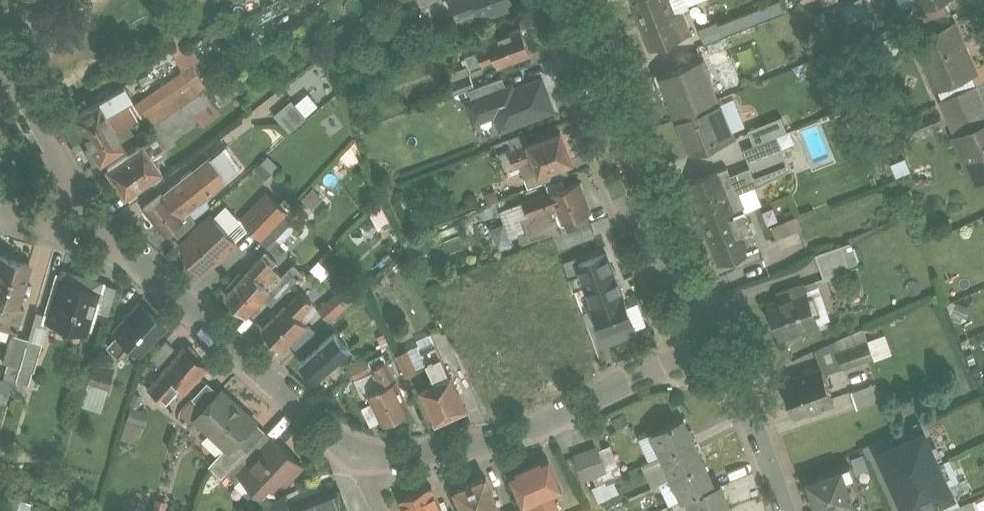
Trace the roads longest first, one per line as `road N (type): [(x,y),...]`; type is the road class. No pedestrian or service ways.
road 1 (residential): [(708,347),(499,439),(423,454),(362,448),(336,434),(98,219)]
road 2 (residential): [(572,0),(708,347)]
road 3 (residential): [(98,219),(0,62)]
road 4 (residential): [(708,347),(750,409),(784,510)]

